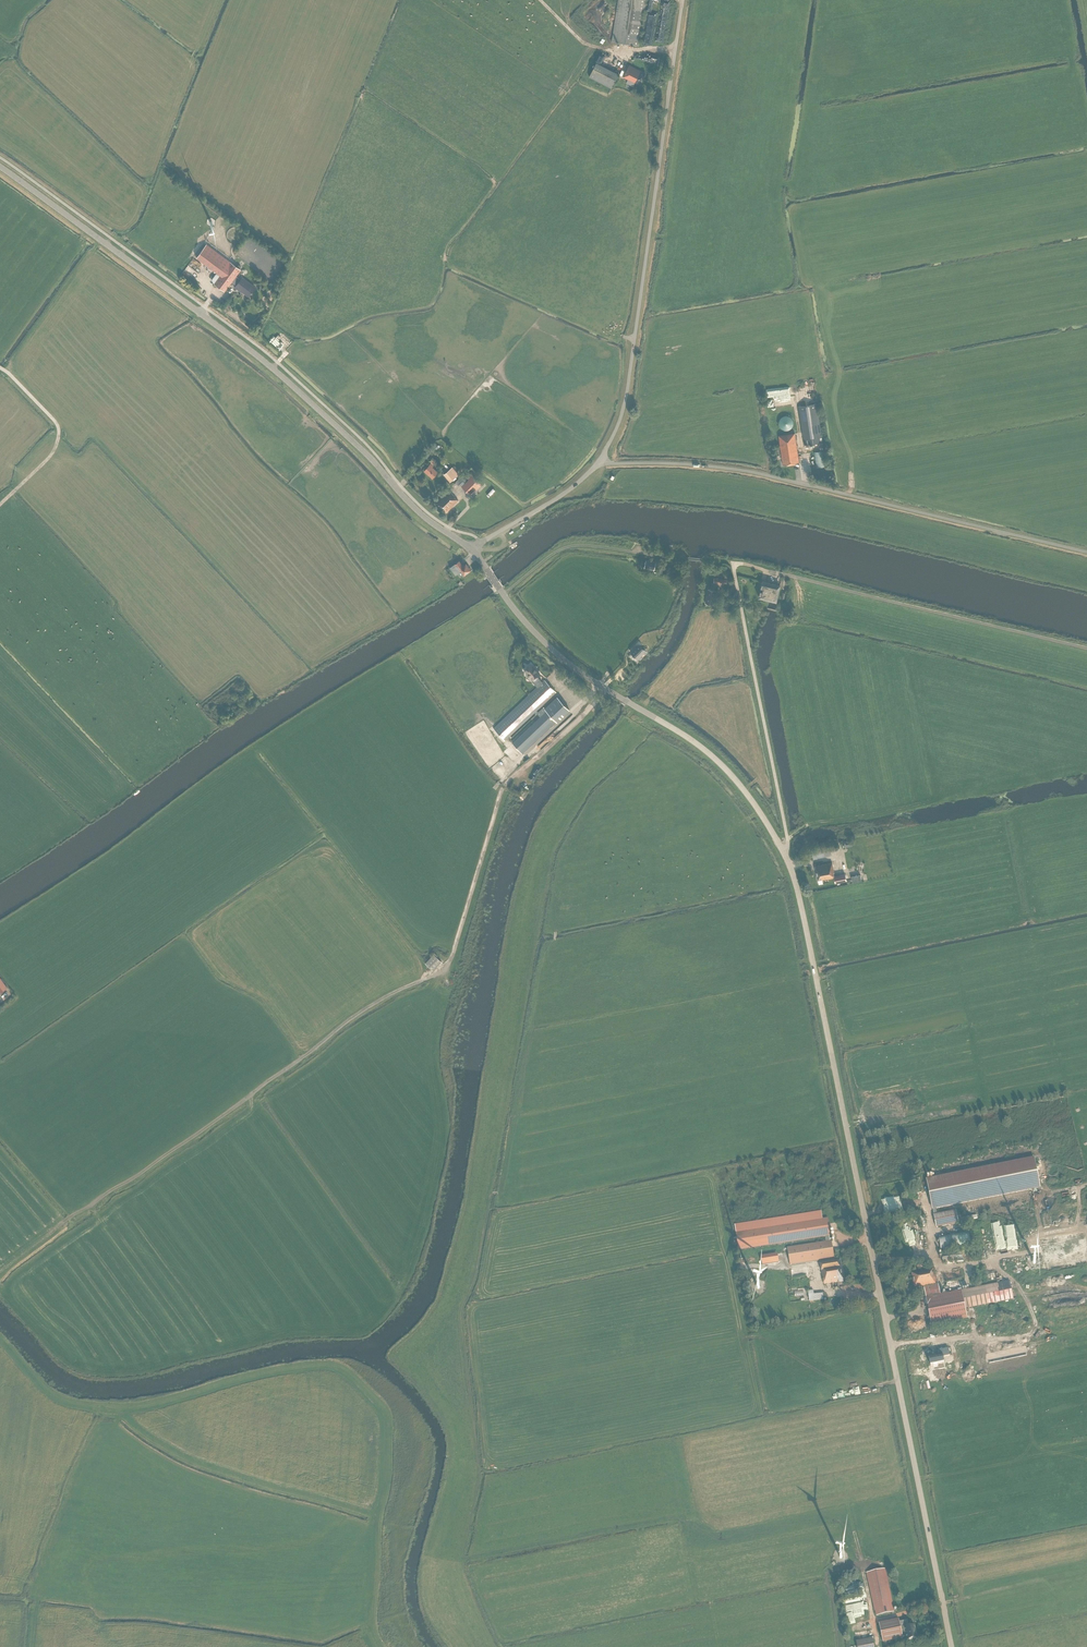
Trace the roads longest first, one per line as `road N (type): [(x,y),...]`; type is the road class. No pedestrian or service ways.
road 1 (tertiary): [(952,1646),(802,911),(782,850)]
road 2 (track): [(606,689),(504,785),(444,965),(363,1012),(64,1221)]
road 3 (tertiary): [(473,550),(429,521),(270,367),(0,167)]
road 4 (unclassified): [(1086,552),(751,472),(600,459)]
road 5 (tertiary): [(600,459),(625,402),(683,0)]
road 6 (tertiary): [(782,850),(716,759),(552,650),(473,550)]
road 7 (track): [(1086,648),(779,574)]
road 8 (unclassified): [(782,850),(788,841),(734,563)]
road 9 (track): [(504,594),(574,545),(685,558)]
road 10 (tertiary): [(473,550),(567,492),(600,459)]

